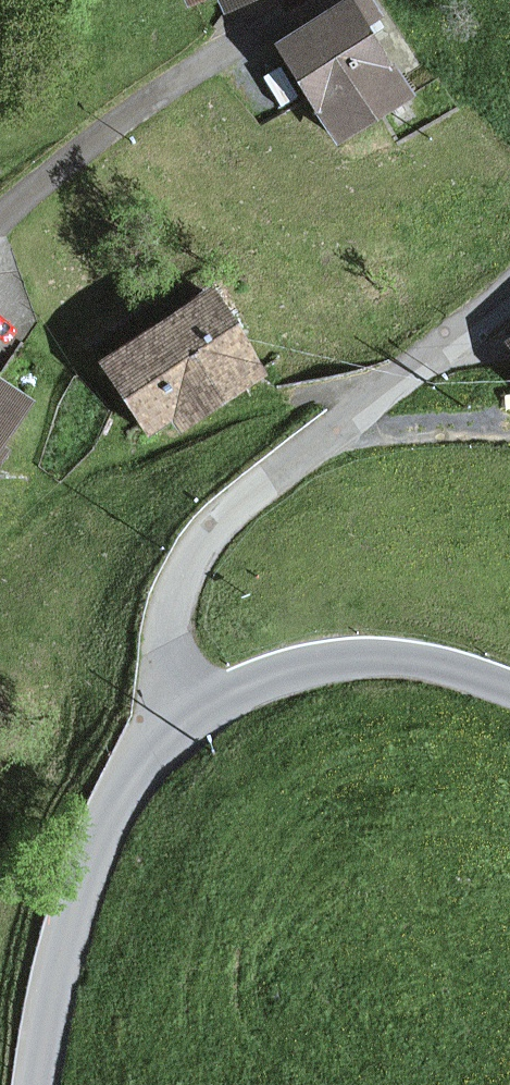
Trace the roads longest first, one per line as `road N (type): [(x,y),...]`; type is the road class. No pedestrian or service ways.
road 1 (residential): [(198,703),(176,656),(174,623),(180,582),(202,546),(246,496),(509,296)]
road 2 (tertiary): [(198,703),(164,734),(94,865),(60,962),(32,1084)]
road 3 (unclassified): [(509,683),(428,657),(367,652),(308,659),(198,703)]

